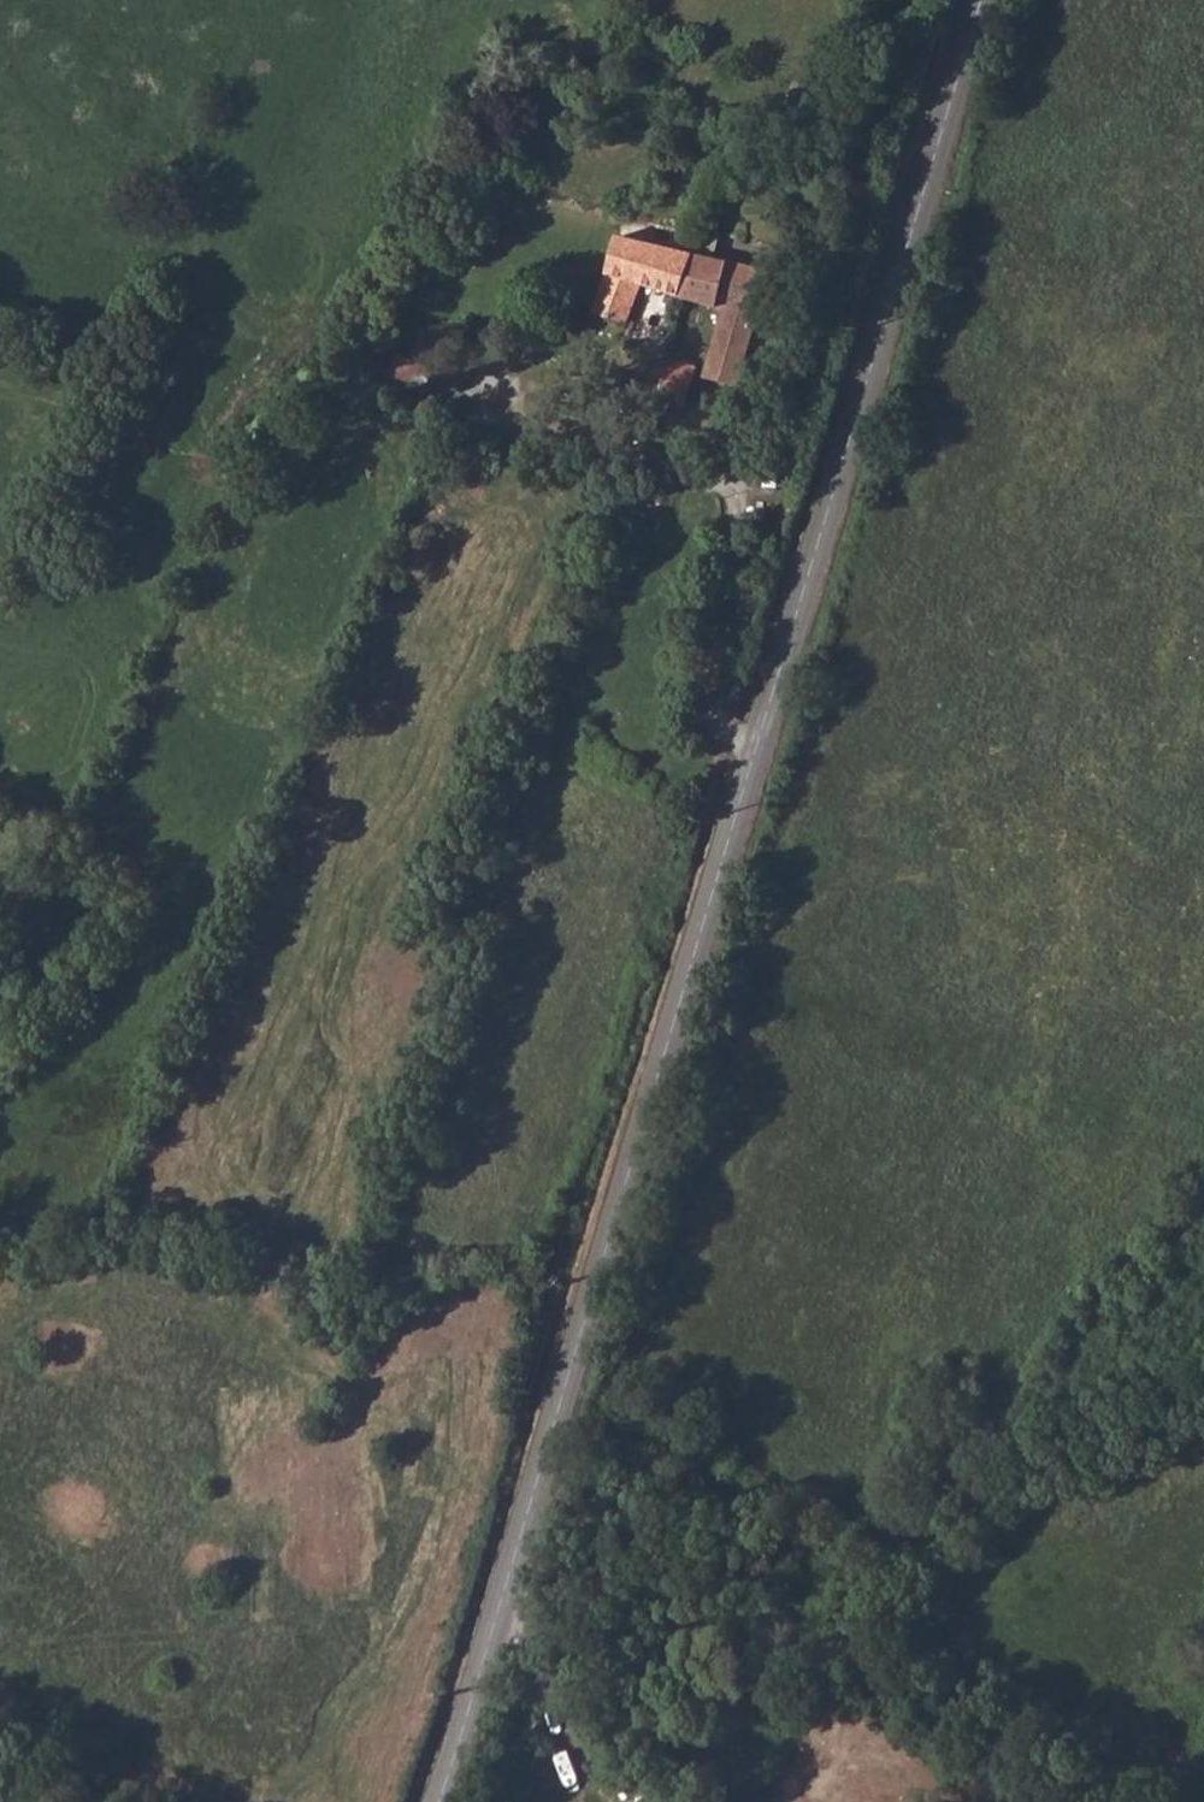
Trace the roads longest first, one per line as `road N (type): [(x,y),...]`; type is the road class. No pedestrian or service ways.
road 1 (tertiary): [(439,1801),(458,1761),(513,1528),(799,630),(985,0)]

